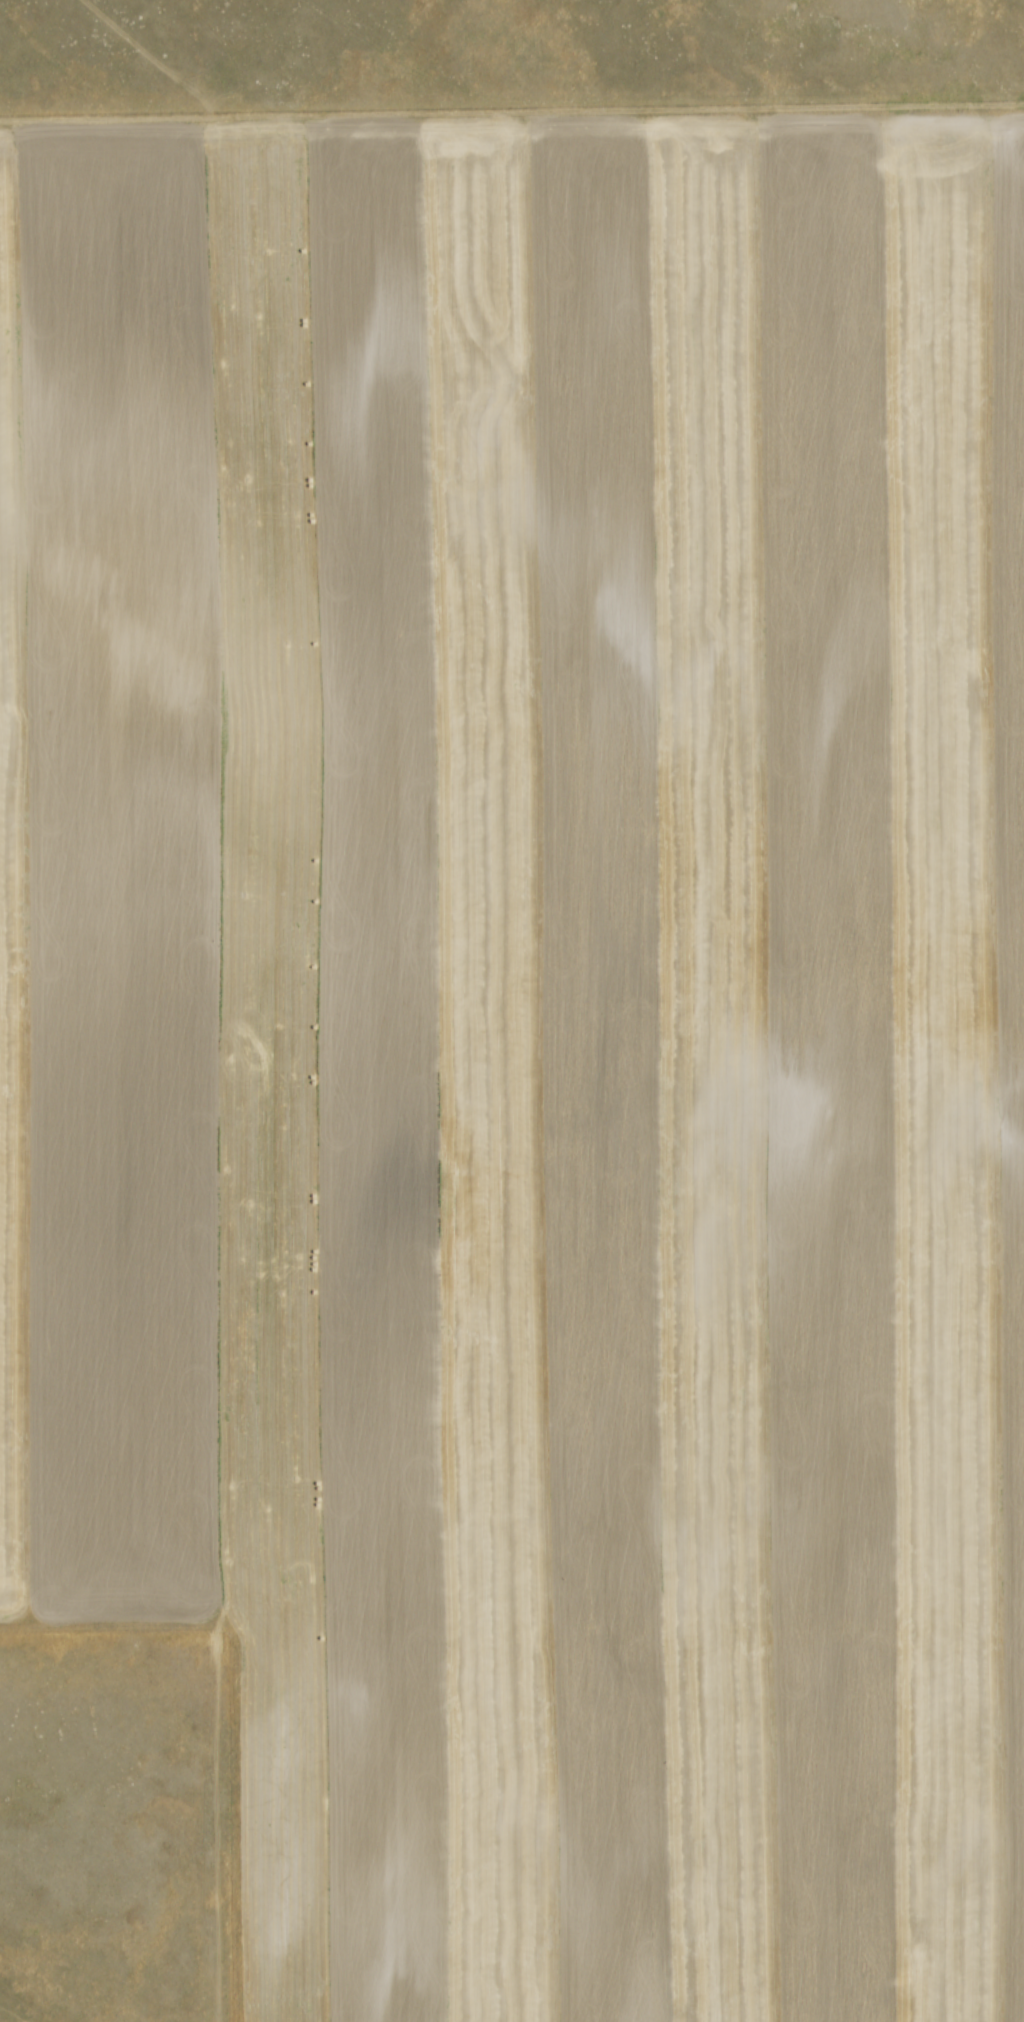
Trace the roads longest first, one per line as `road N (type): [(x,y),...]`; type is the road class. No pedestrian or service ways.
road 1 (residential): [(0,1627),(216,1624)]

